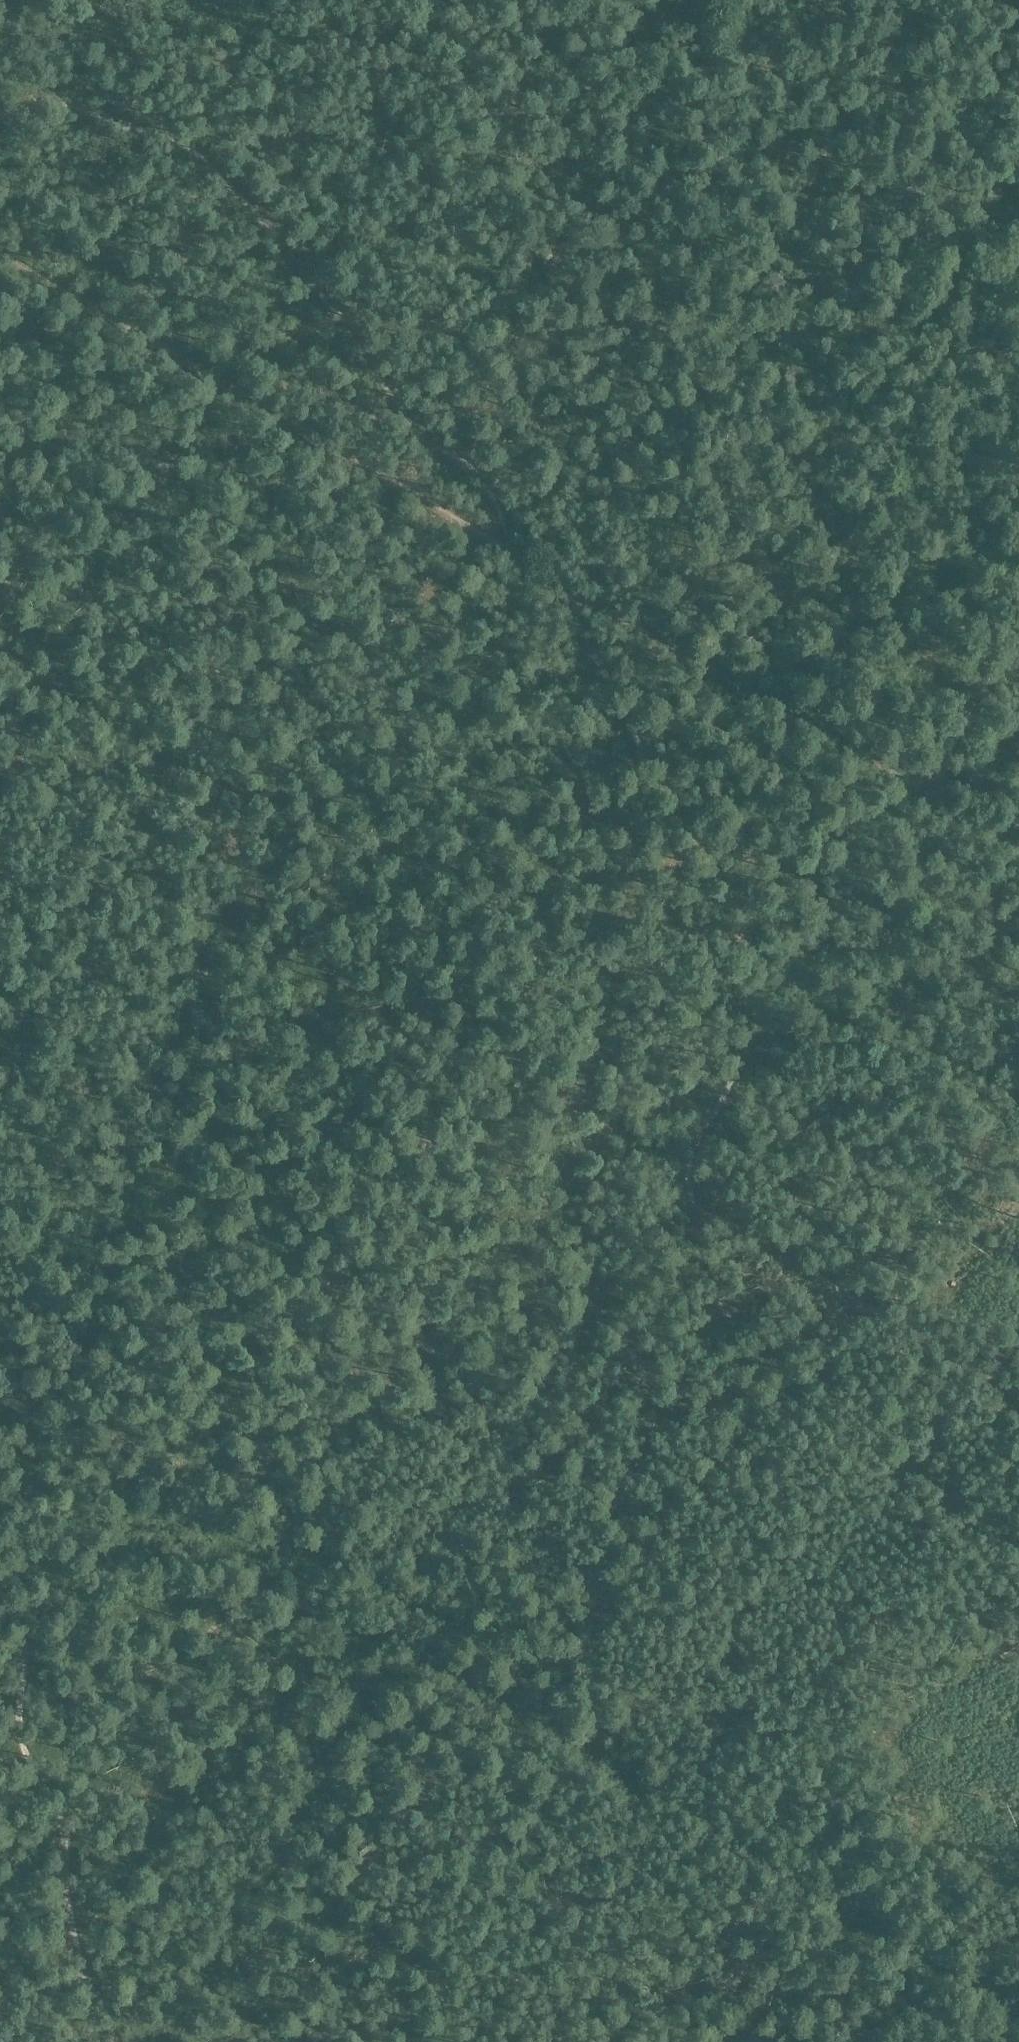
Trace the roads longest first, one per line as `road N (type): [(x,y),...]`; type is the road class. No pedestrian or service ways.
road 1 (track): [(572,590),(585,642),(625,724),(749,928),(730,1006),(734,1077),(689,1160),(690,1198),(1018,1392)]
road 2 (track): [(506,549),(0,254)]
road 3 (track): [(1018,845),(572,590)]
road 4 (track): [(1018,641),(929,793)]

